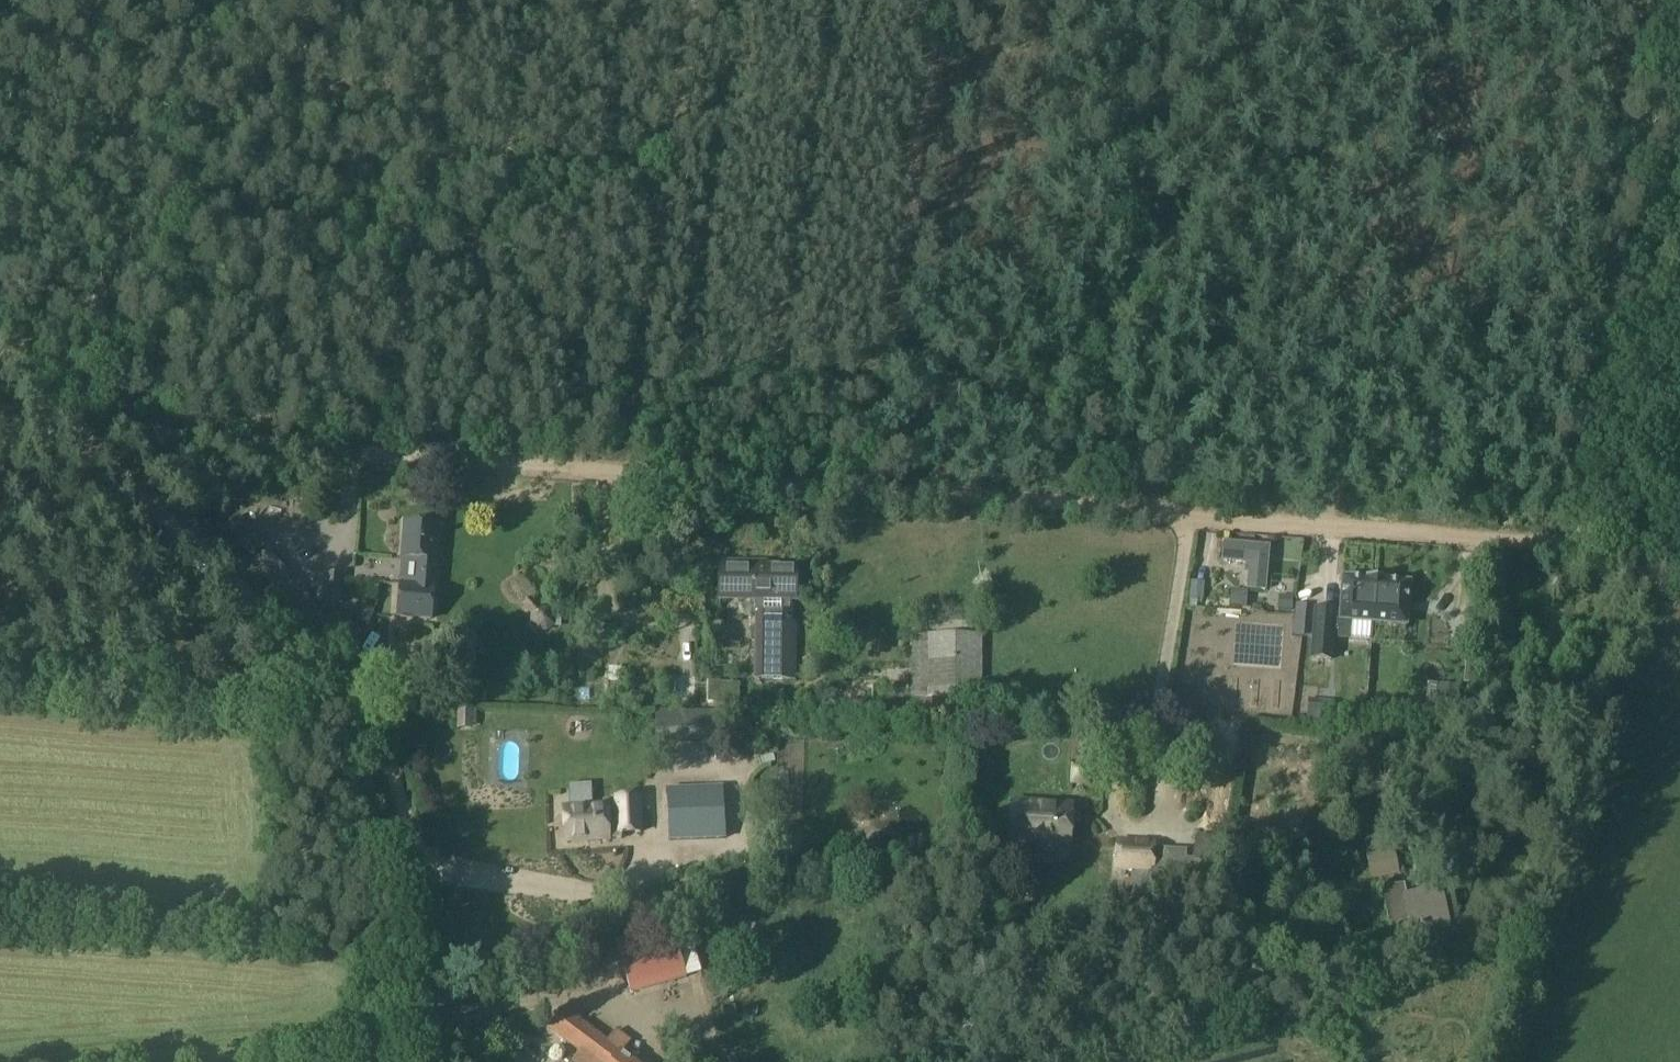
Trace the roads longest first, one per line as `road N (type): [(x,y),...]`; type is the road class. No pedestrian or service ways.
road 1 (track): [(1679,549),(372,452),(165,429),(0,439)]
road 2 (track): [(79,431),(376,728),(410,832),(431,1061)]
road 3 (track): [(1166,0),(1087,507)]
road 4 (track): [(0,679),(351,704)]
road 5 (track): [(1045,1061),(1381,961)]

